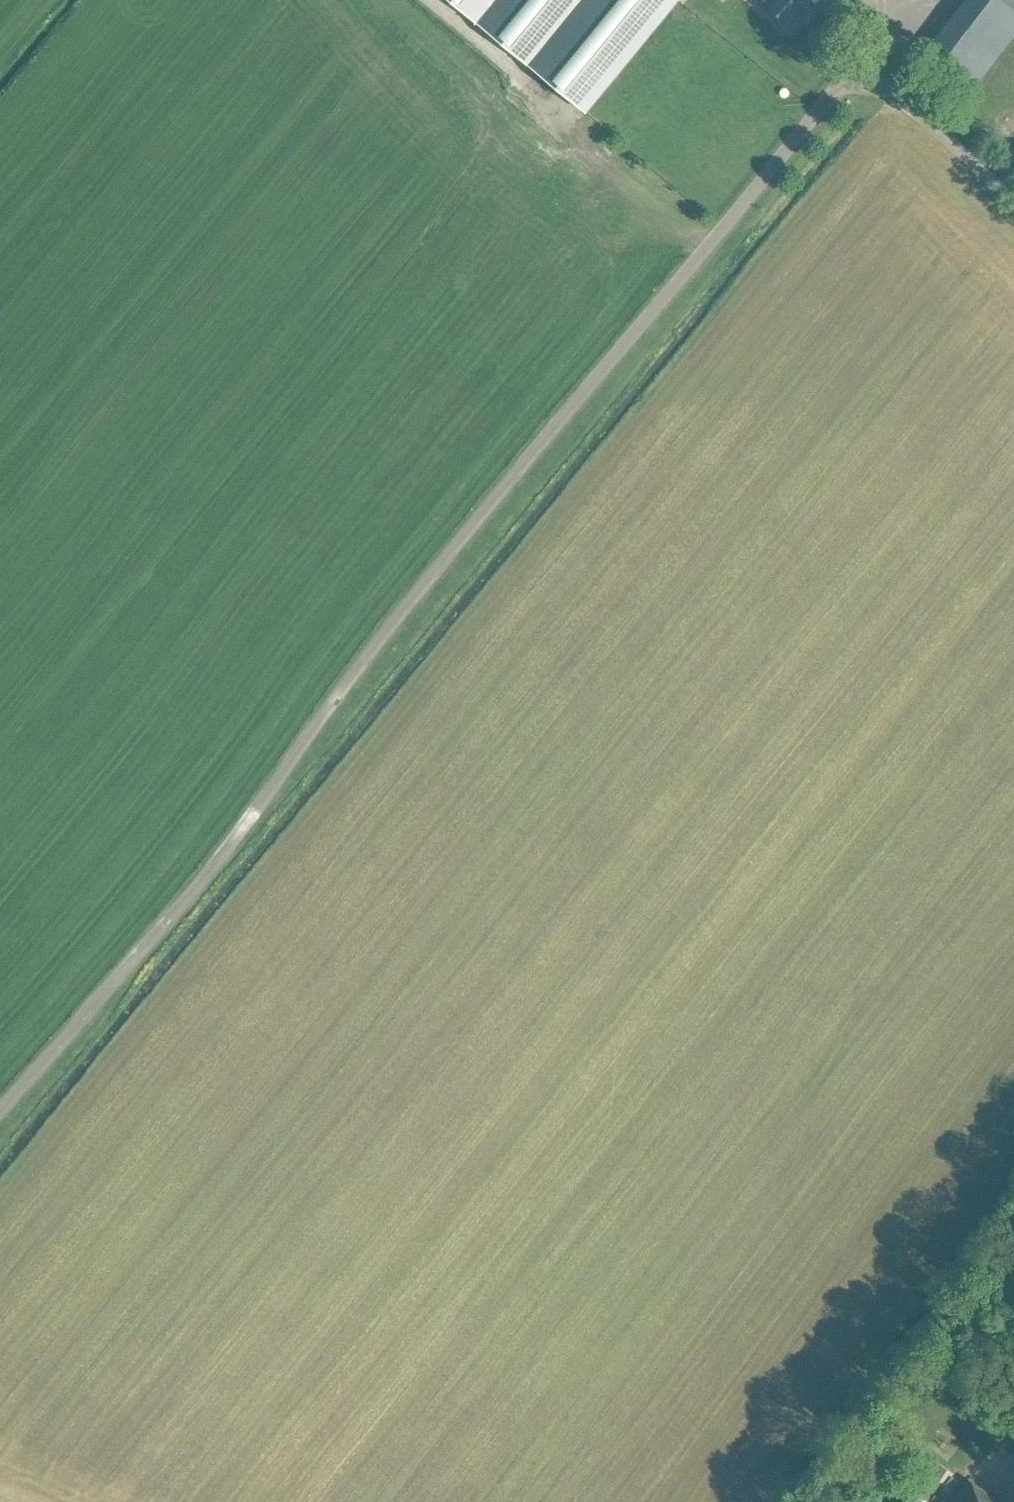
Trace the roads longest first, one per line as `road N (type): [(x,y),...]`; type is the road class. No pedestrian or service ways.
road 1 (unclassified): [(0,1121),(847,87)]

